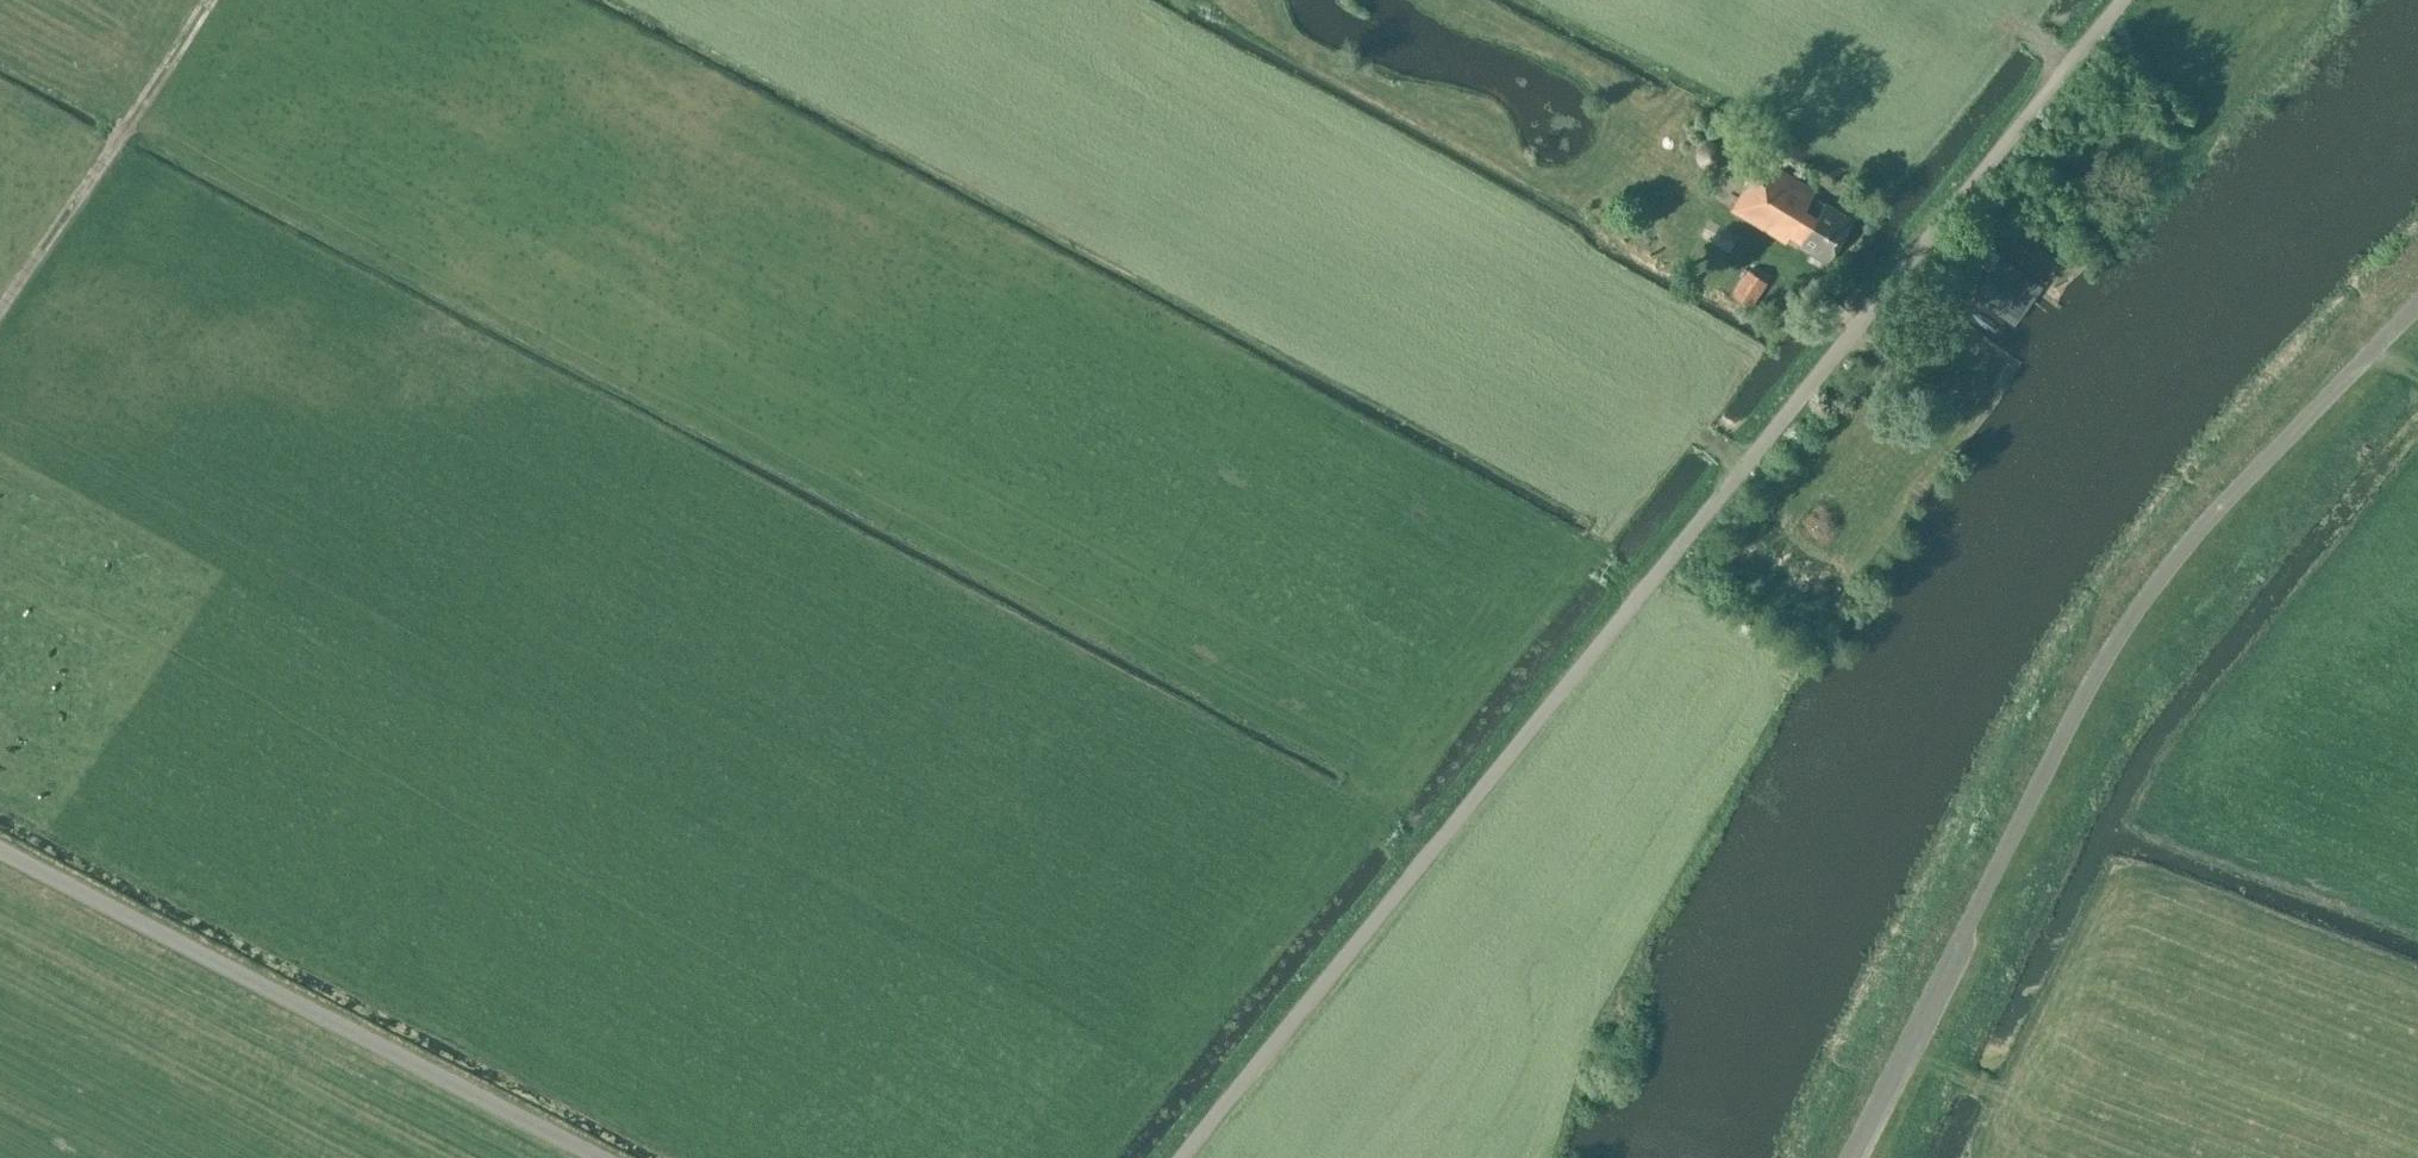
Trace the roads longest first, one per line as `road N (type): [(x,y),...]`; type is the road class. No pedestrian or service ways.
road 1 (unclassified): [(1190,1157),(2126,0)]
road 2 (unclassified): [(1852,1157),(2113,645),(2235,493),(2417,306)]
road 3 (unclassified): [(603,1157),(0,847)]

